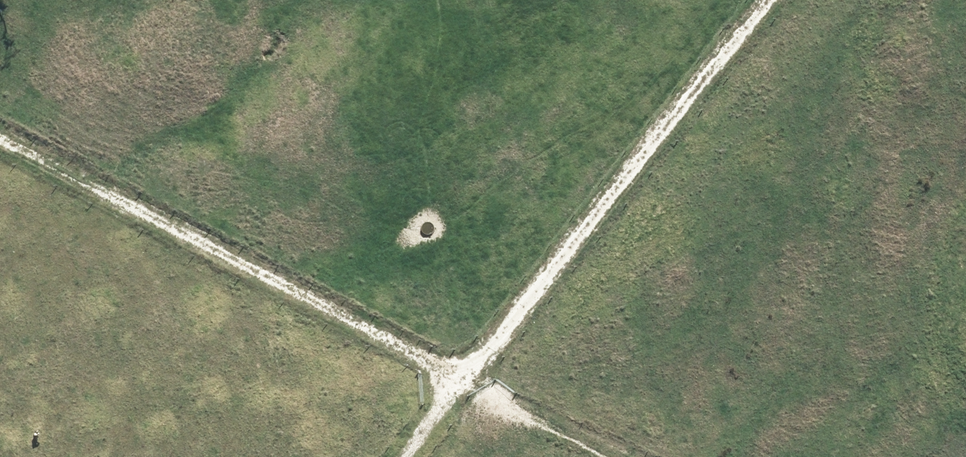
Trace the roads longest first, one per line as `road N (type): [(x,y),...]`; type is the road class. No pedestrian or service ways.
road 1 (track): [(777,0),(410,456)]
road 2 (track): [(0,156),(461,394)]
road 3 (track): [(593,456),(461,394)]

